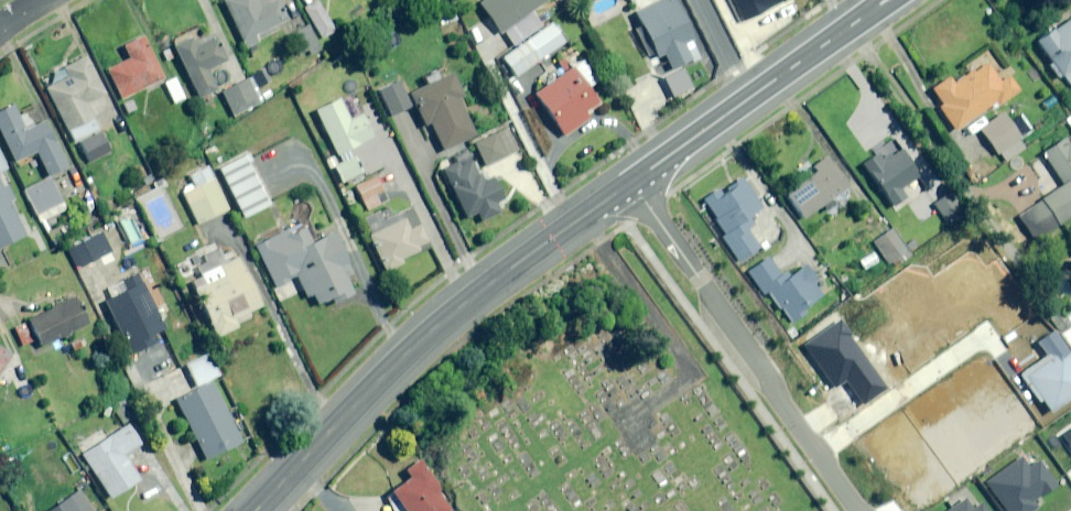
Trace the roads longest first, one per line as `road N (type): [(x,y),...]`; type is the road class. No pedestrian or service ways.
road 1 (primary): [(632,181),(440,320),(257,510)]
road 2 (residential): [(632,181),(792,422),(864,510)]
road 3 (primary): [(884,0),(632,181)]

